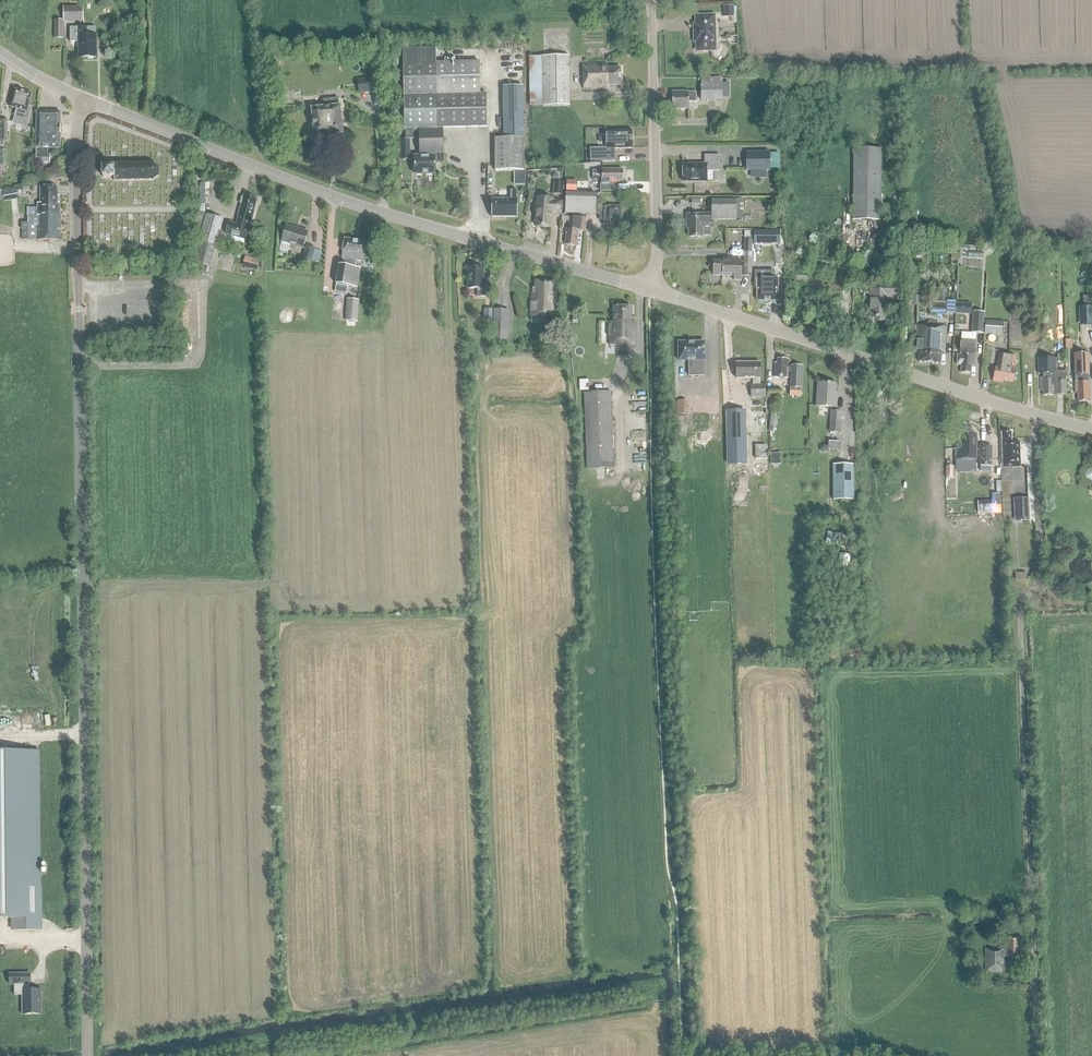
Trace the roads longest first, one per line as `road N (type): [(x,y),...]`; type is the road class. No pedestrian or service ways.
road 1 (tertiary): [(87,1055),(75,97)]
road 2 (track): [(1032,415),(1040,584),(1020,612),(1036,1055)]
road 3 (tertiary): [(650,291),(386,216),(75,97)]
road 4 (track): [(161,1055),(662,985),(666,1055)]
road 5 (tertiary): [(1091,431),(650,291)]
road 6 (tertiary): [(650,291),(658,258),(650,0)]
road 7 (track): [(664,1018),(416,1055)]

